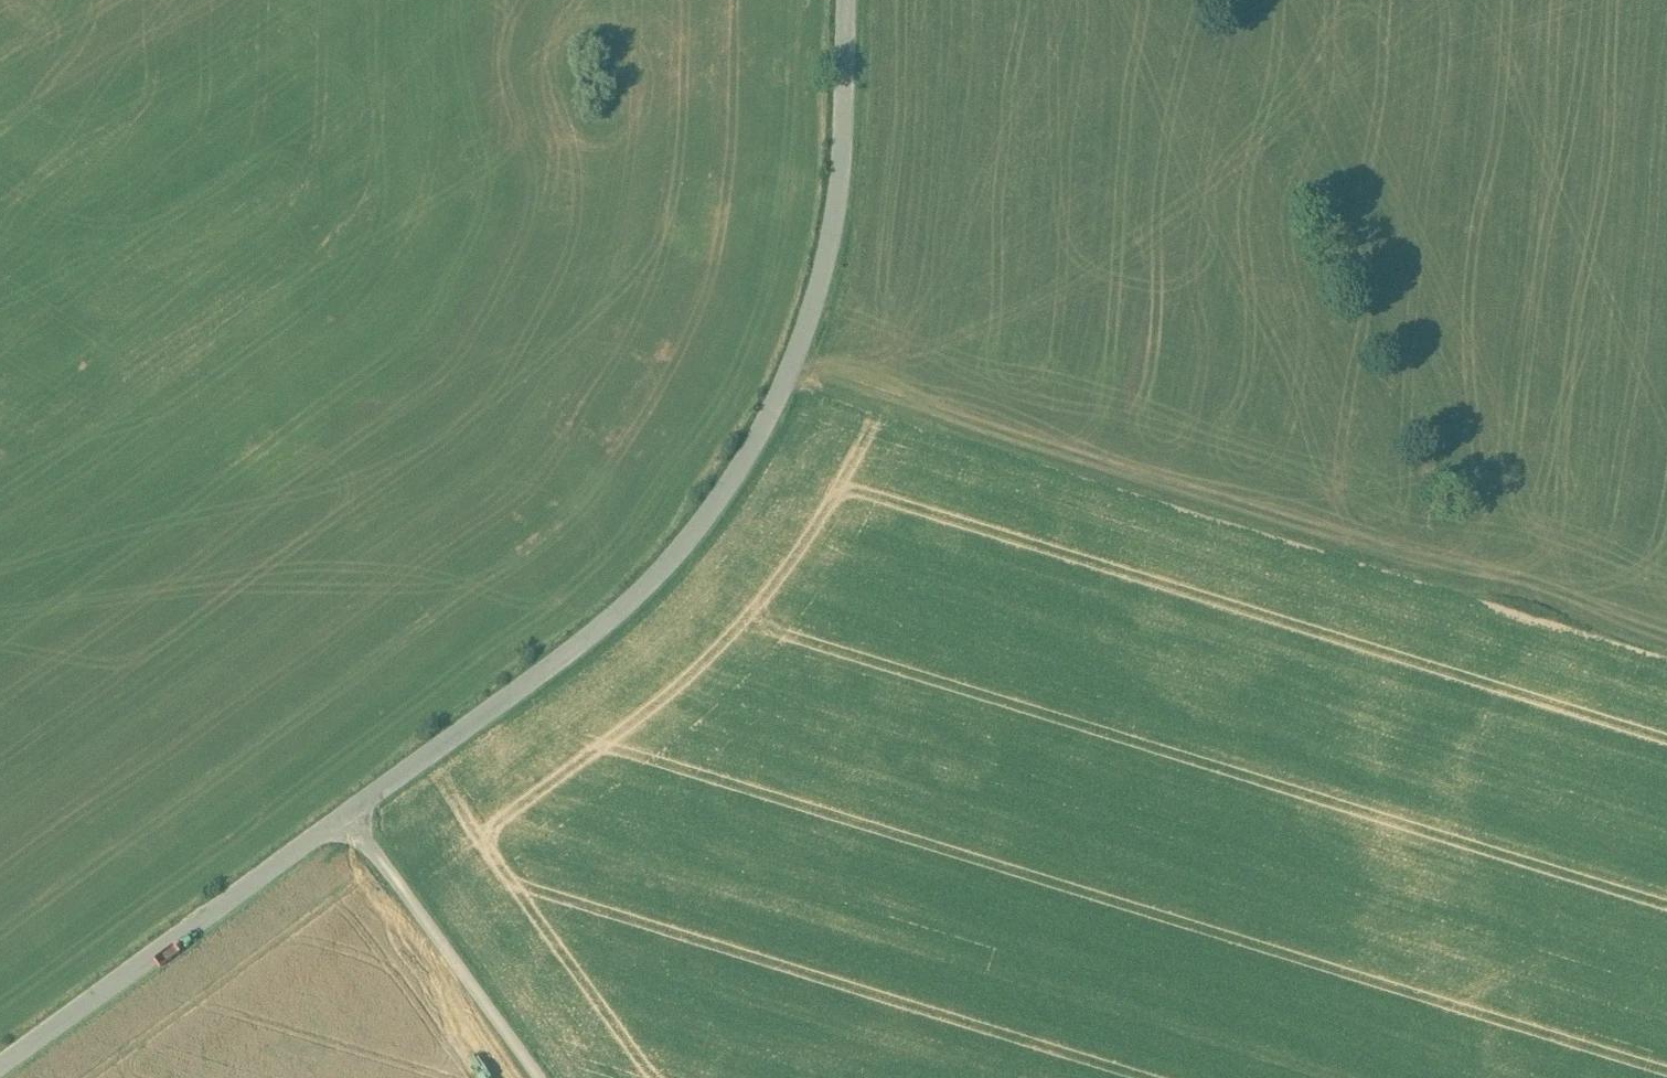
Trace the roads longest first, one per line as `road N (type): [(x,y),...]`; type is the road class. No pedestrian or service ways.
road 1 (unclassified): [(348,814),(633,601),(737,478),(816,317),(840,224),(847,0)]
road 2 (unclassified): [(348,814),(0,1067)]
road 3 (unclassified): [(538,1077),(348,814)]

